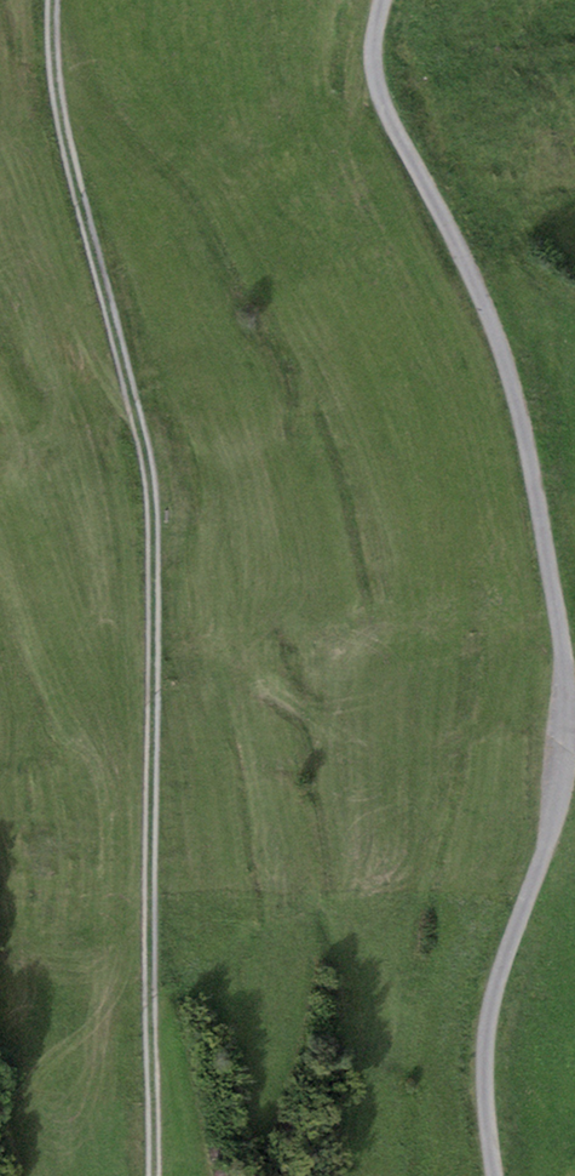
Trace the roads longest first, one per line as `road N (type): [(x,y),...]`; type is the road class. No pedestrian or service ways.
road 1 (track): [(385,0),(373,56),(390,126),(493,328),(528,465),(567,685),(562,799),(483,1033),(496,1175)]
road 2 (track): [(52,0),(58,127),(129,385),(148,503),(149,1175)]

